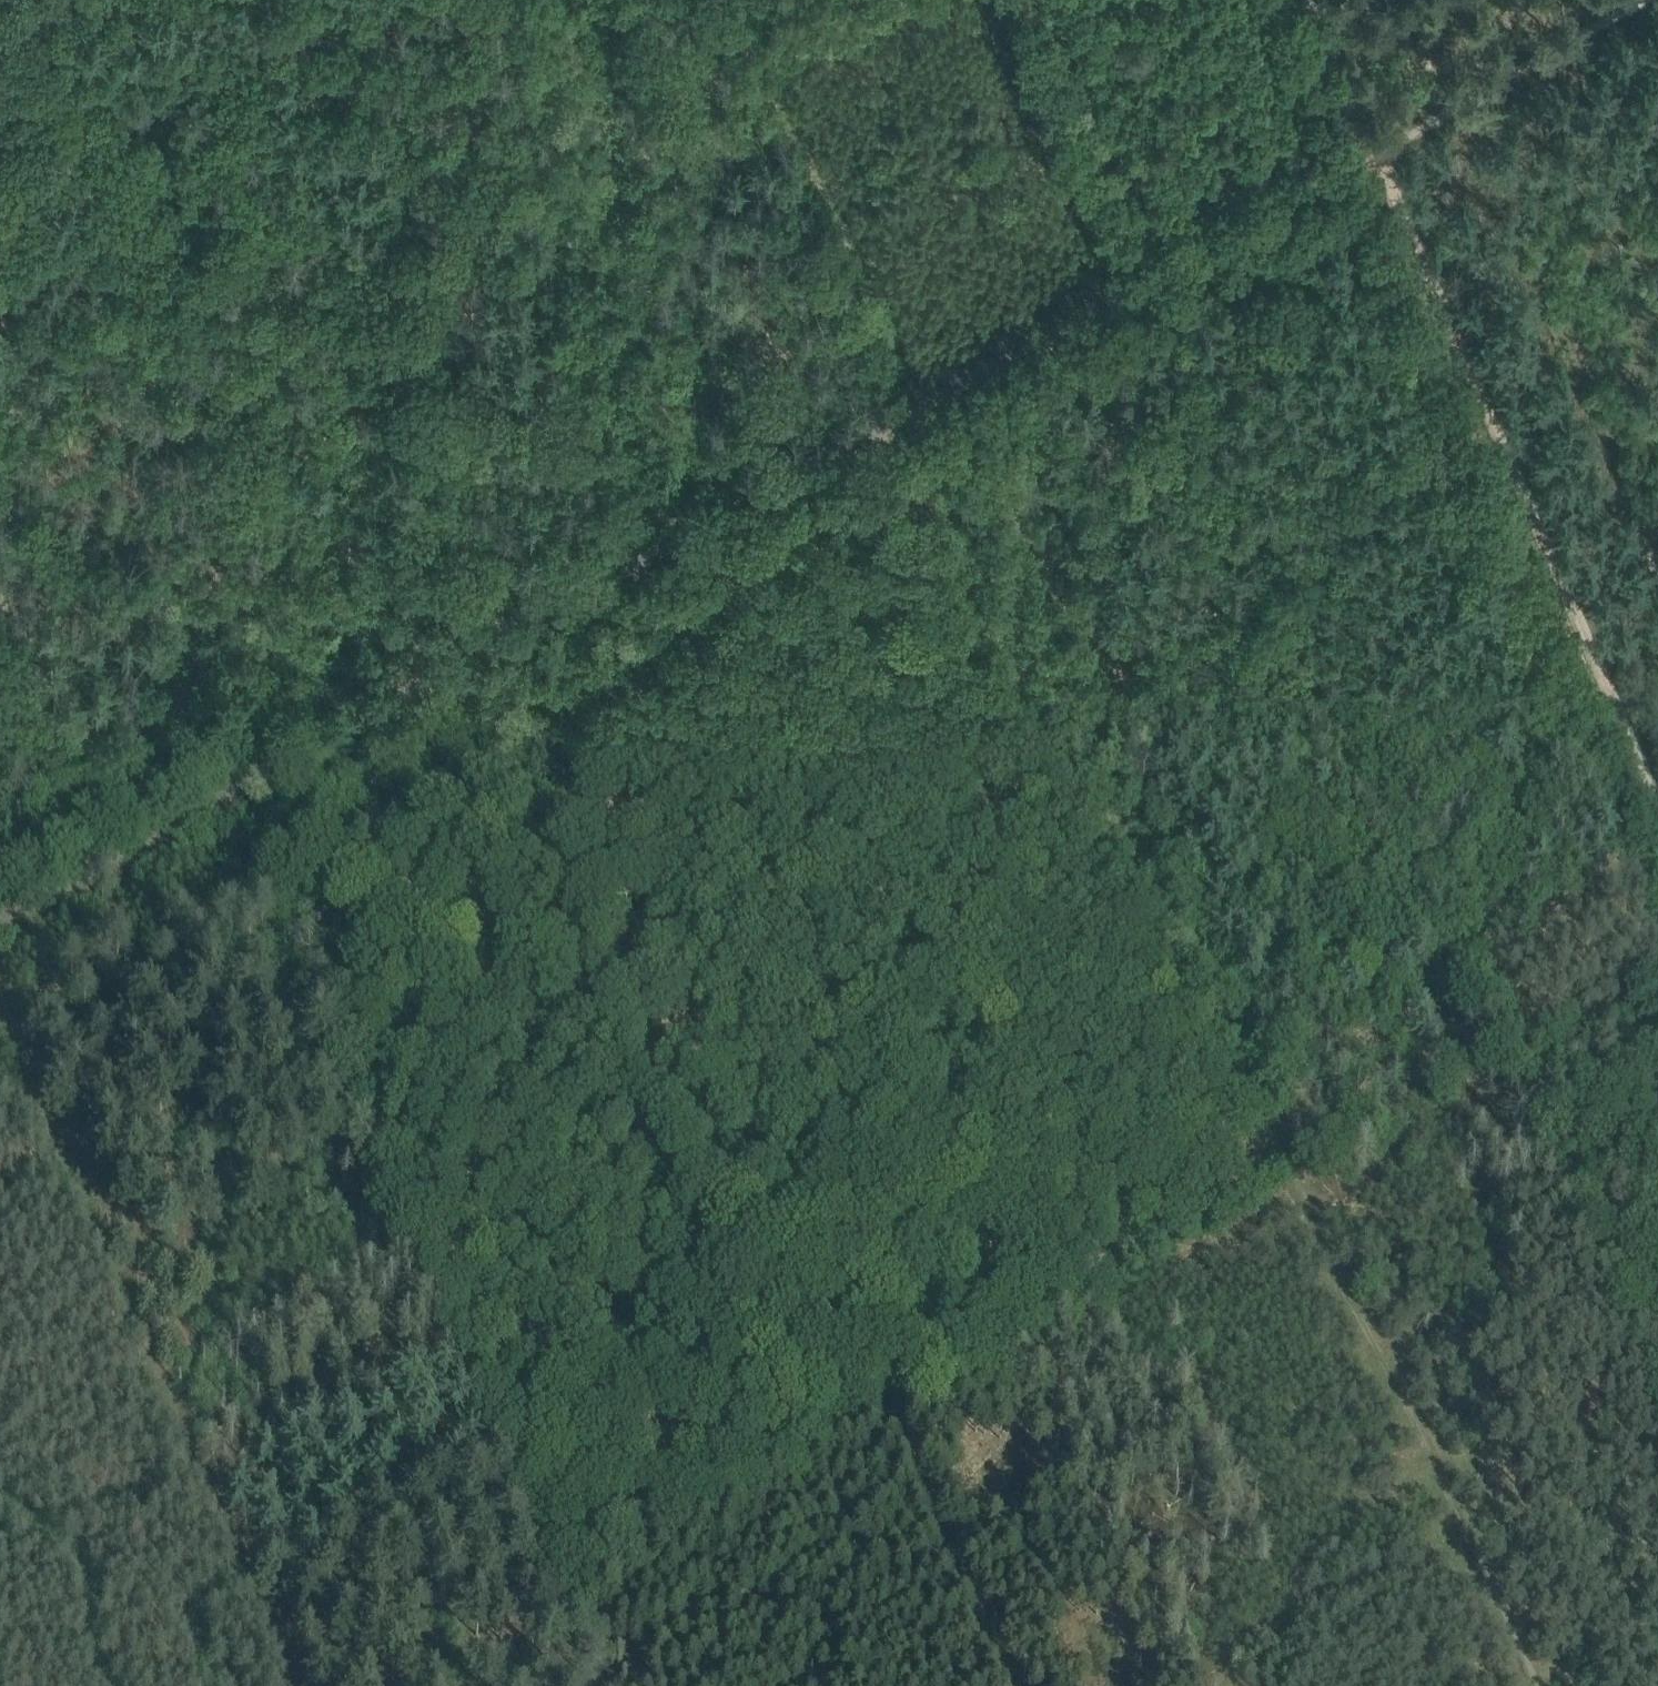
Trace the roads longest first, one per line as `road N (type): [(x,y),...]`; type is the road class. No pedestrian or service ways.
road 1 (track): [(0,900),(1365,141)]

